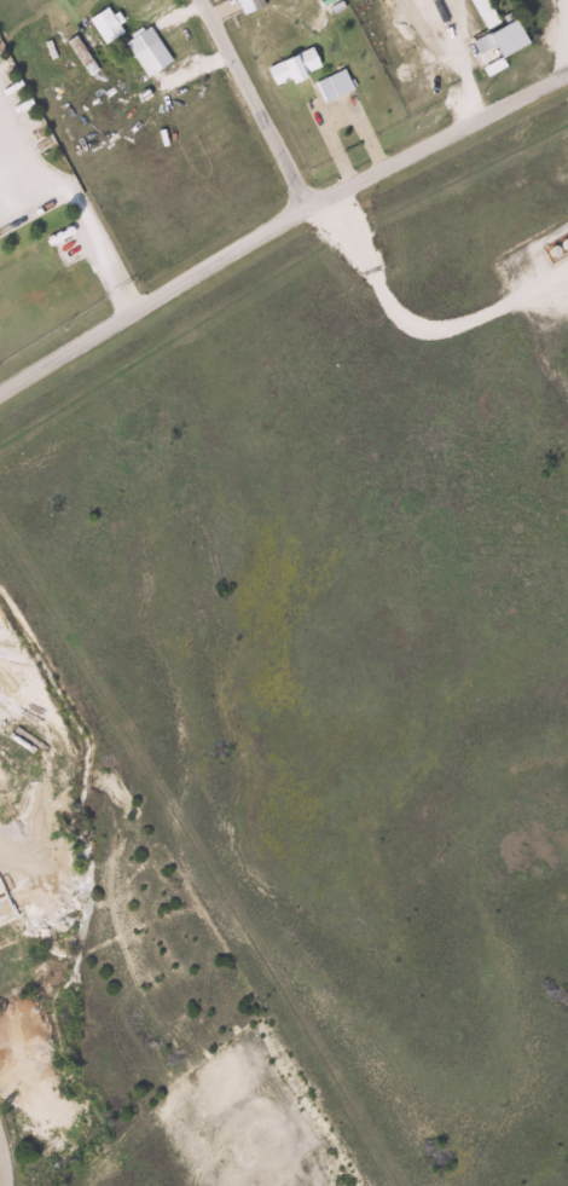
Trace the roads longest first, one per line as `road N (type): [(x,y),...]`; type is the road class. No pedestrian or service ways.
road 1 (residential): [(0,388),(353,184),(567,71)]
road 2 (residential): [(303,212),(194,0)]

